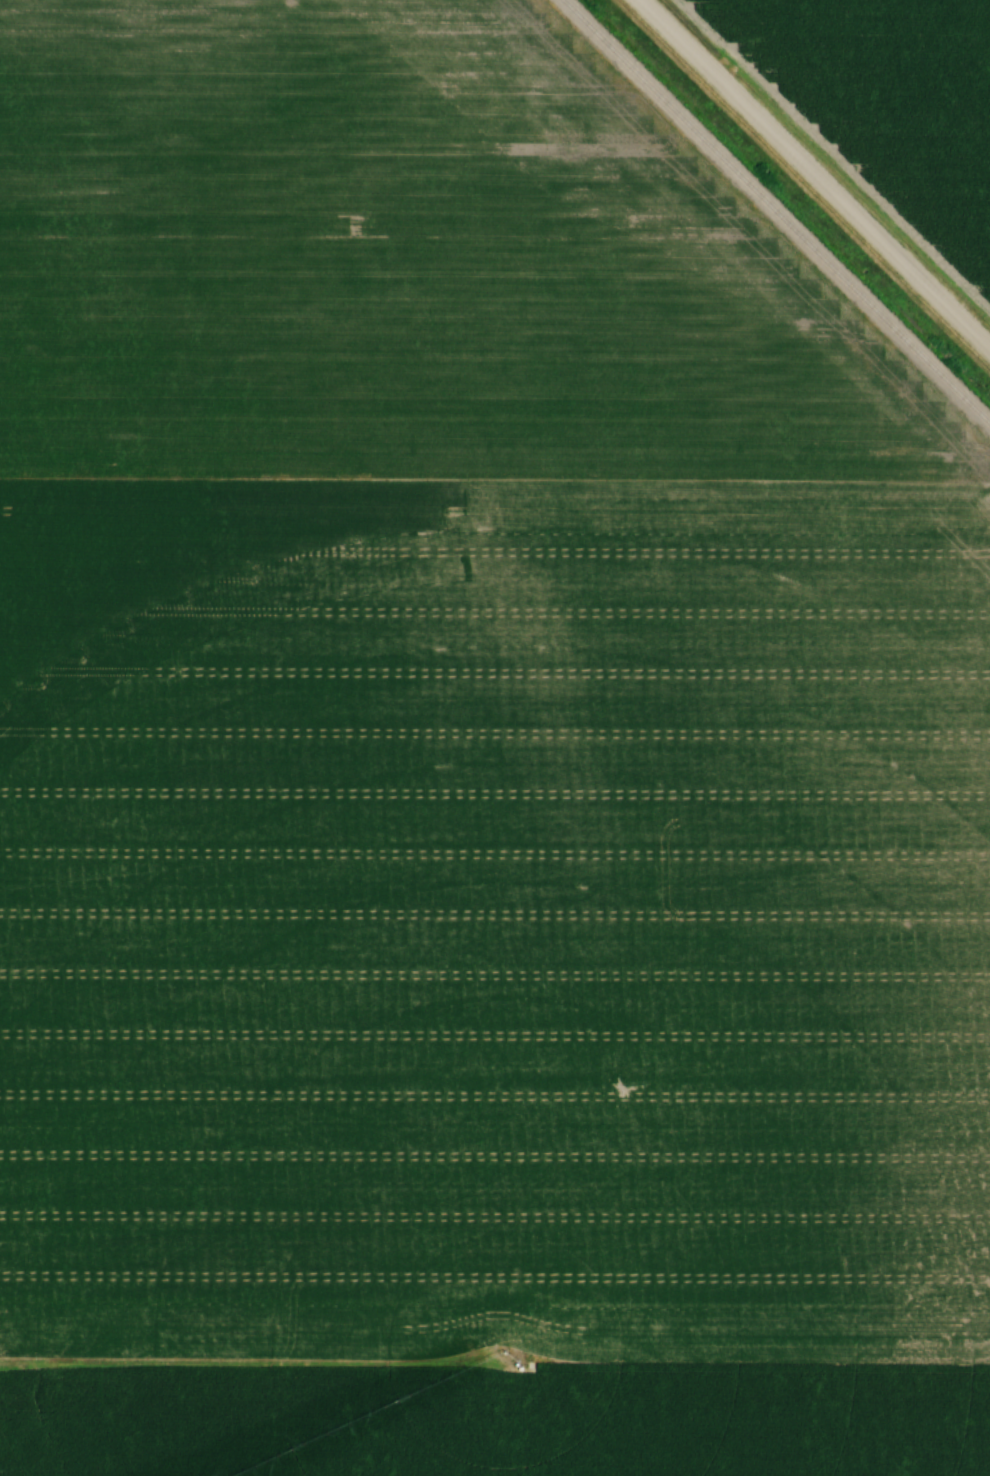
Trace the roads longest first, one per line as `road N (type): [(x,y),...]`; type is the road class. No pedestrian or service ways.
road 1 (tertiary): [(989,348),(639,0)]

